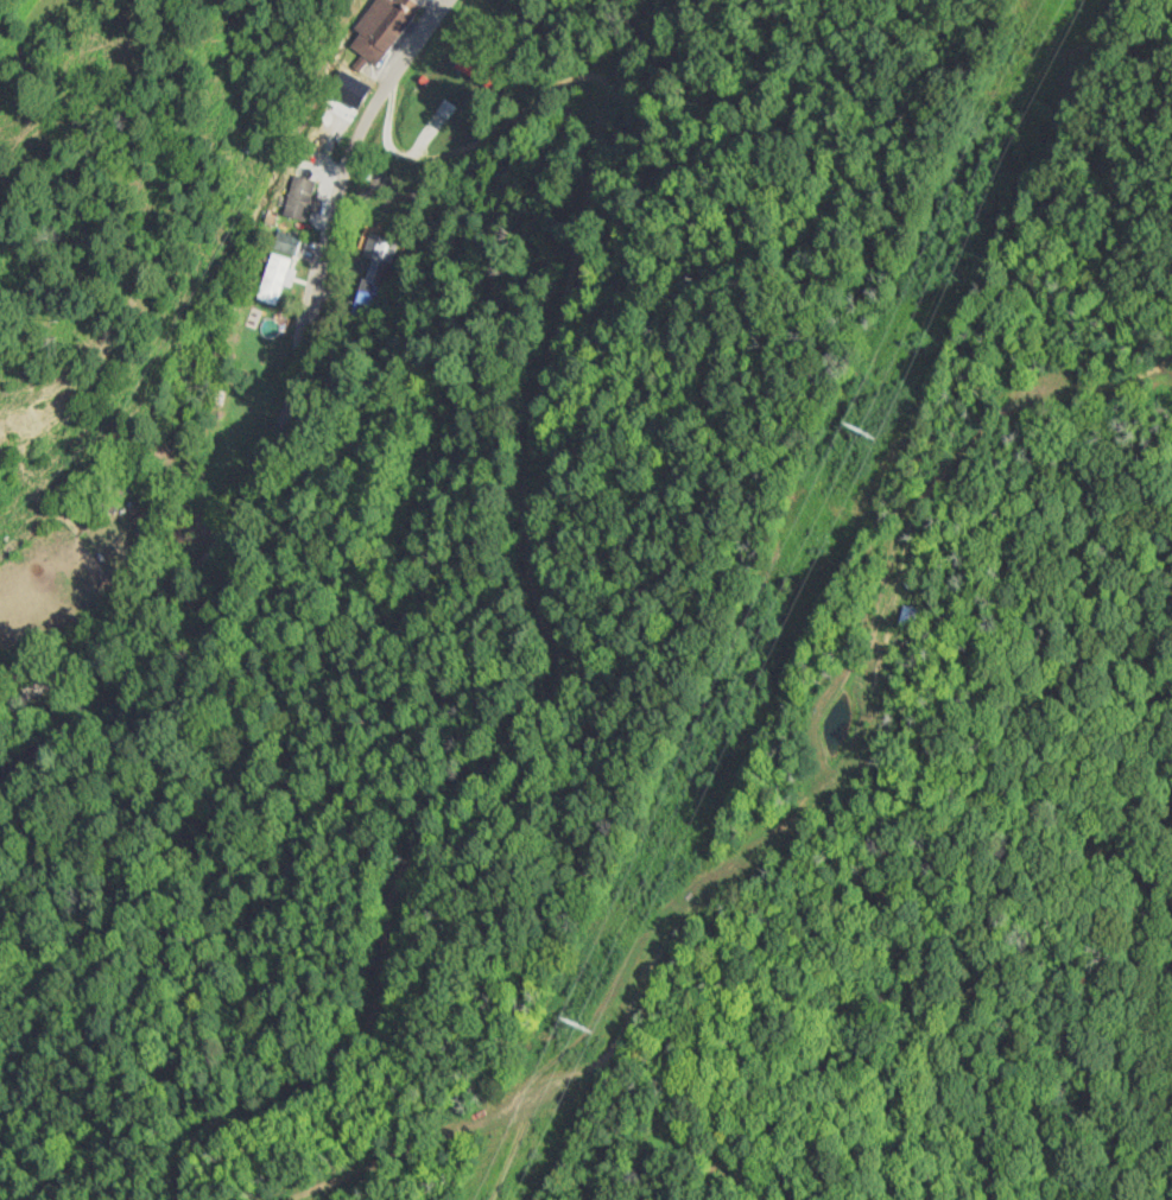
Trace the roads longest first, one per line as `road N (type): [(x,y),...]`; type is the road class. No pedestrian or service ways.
road 1 (tertiary): [(0,708),(137,630),(213,548),(279,426),(348,145),(446,0)]

